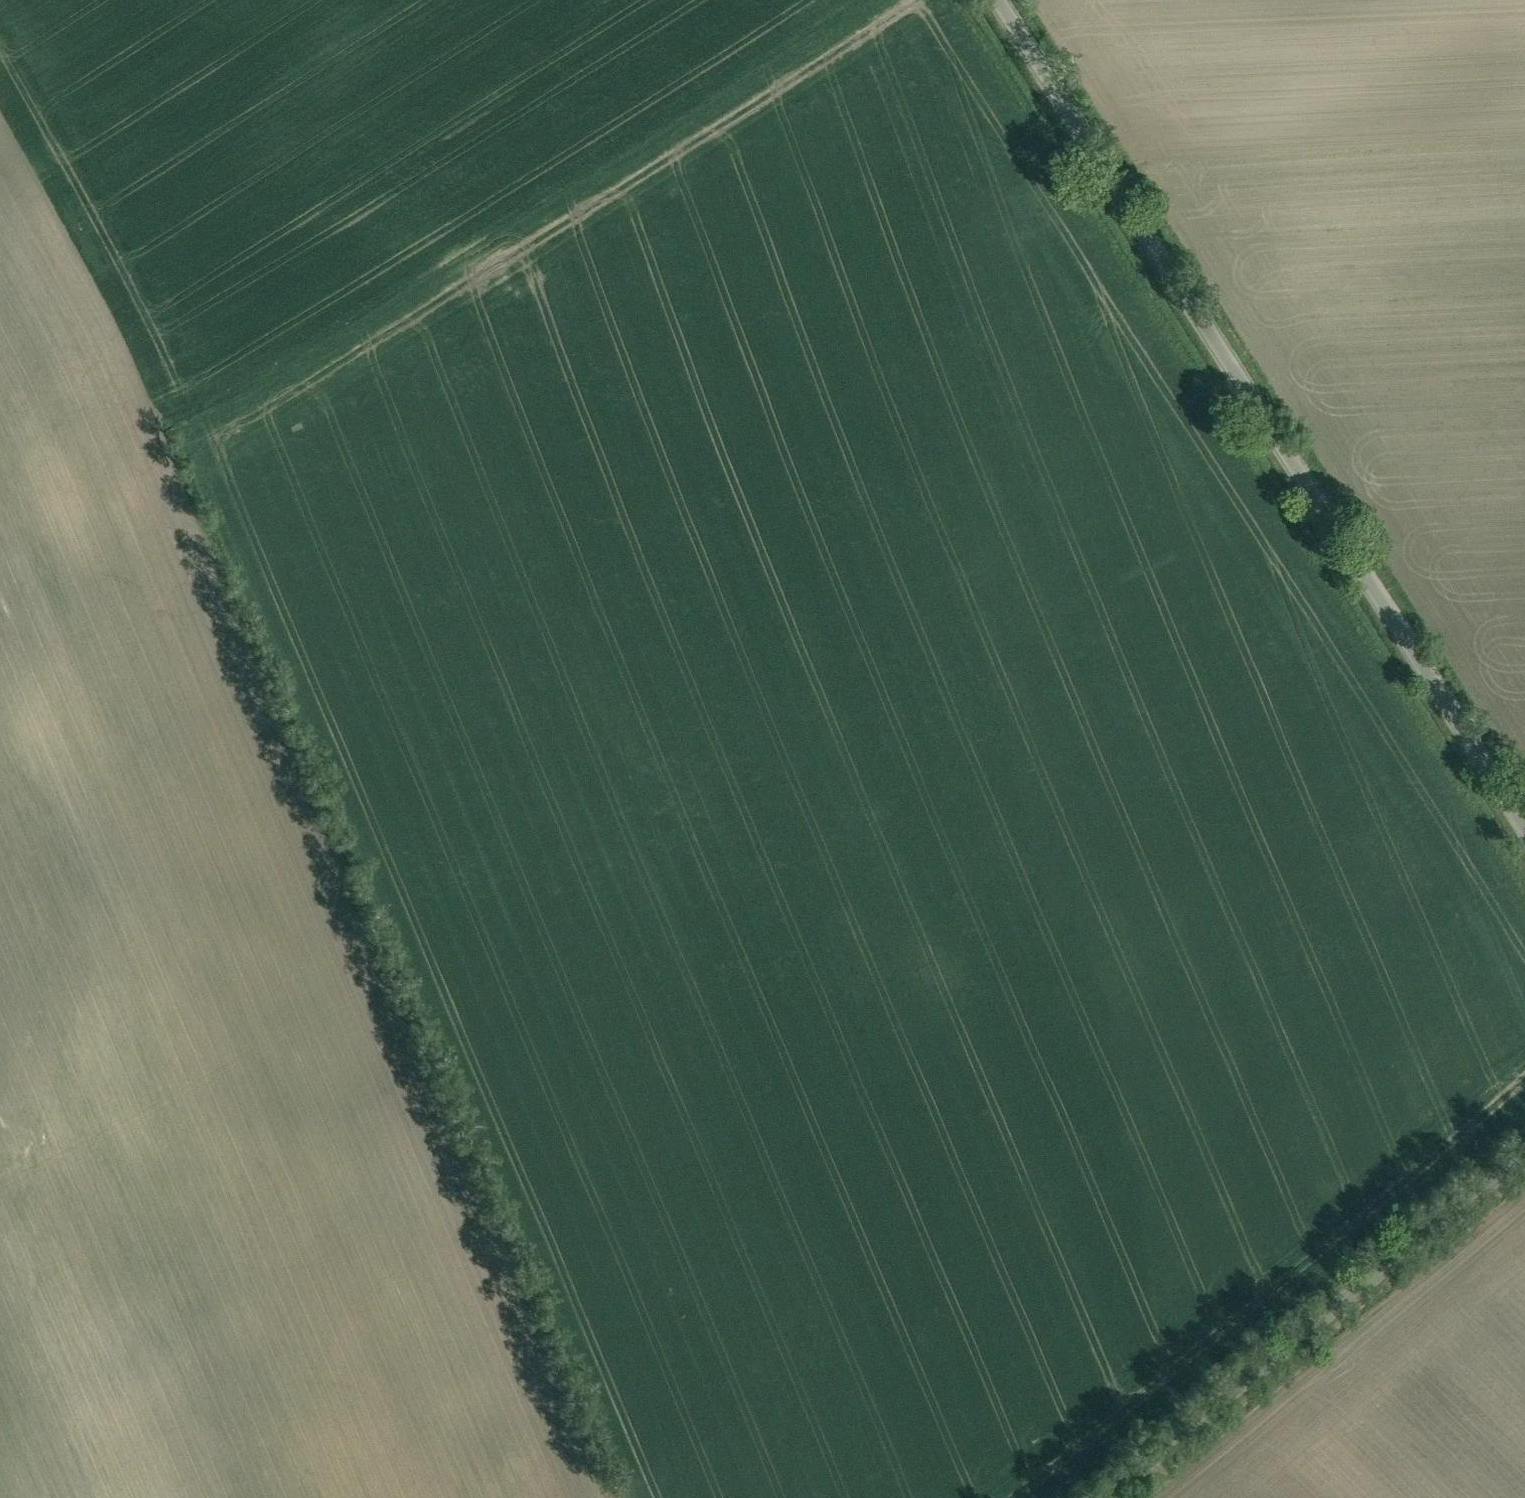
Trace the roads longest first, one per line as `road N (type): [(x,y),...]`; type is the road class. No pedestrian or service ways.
road 1 (unclassified): [(1524,842),(986,0)]
road 2 (unclassified): [(1524,1147),(1092,1497)]

